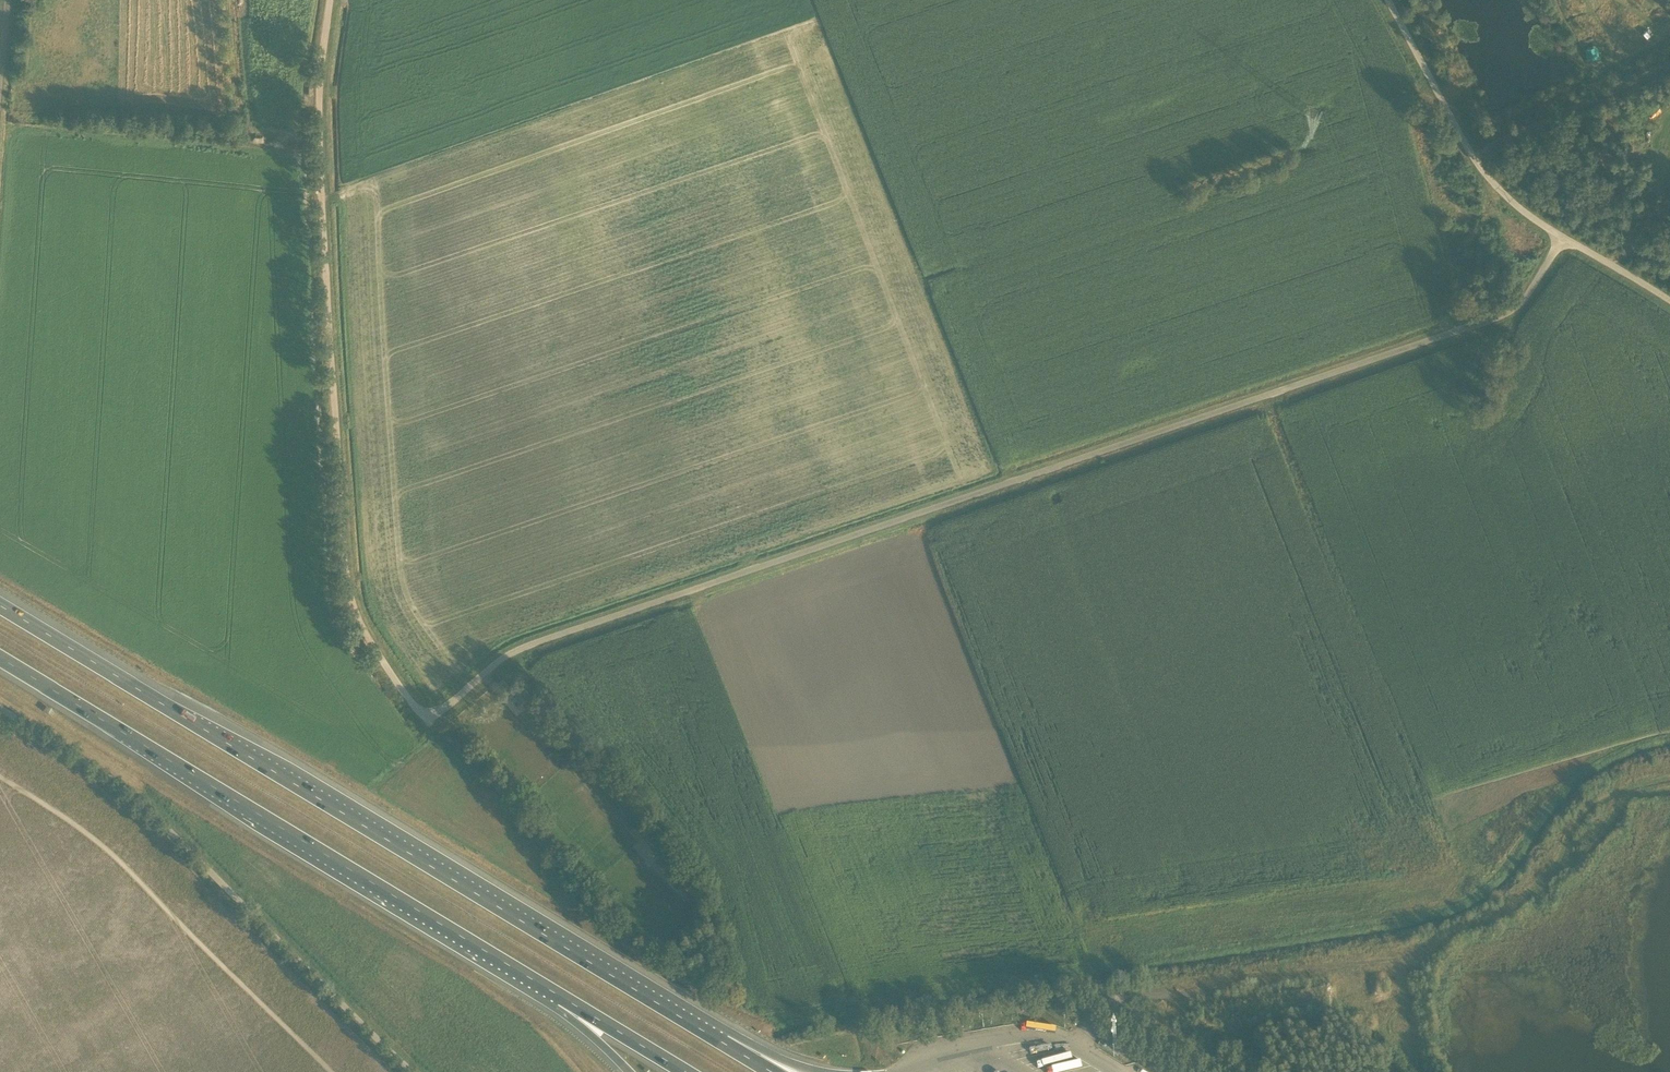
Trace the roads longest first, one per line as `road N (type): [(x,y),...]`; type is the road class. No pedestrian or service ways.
road 1 (unclassified): [(373,632),(425,709),(437,711),(519,638),(1506,314),(1527,297),(1561,236)]
road 2 (motorway): [(723,1042),(0,605)]
road 3 (motorway): [(0,658),(564,998)]
road 4 (track): [(329,0),(319,136),(332,387),(347,584),(373,632)]
road 5 (track): [(1138,993),(1416,953),(1520,898),(1584,809),(1622,786),(1669,775)]
road 6 (unclassified): [(412,1071),(133,792),(0,710)]
road 7 (track): [(1669,65),(1471,154)]
road 8 (unclassified): [(1471,154),(1388,0)]
road 9 (unclassified): [(0,145),(12,0)]
road 10 (motorway): [(564,998),(686,1071)]
road 11 (unclassified): [(1669,300),(1561,236)]
road 12 (unclassified): [(1471,154),(1517,206),(1561,236)]

